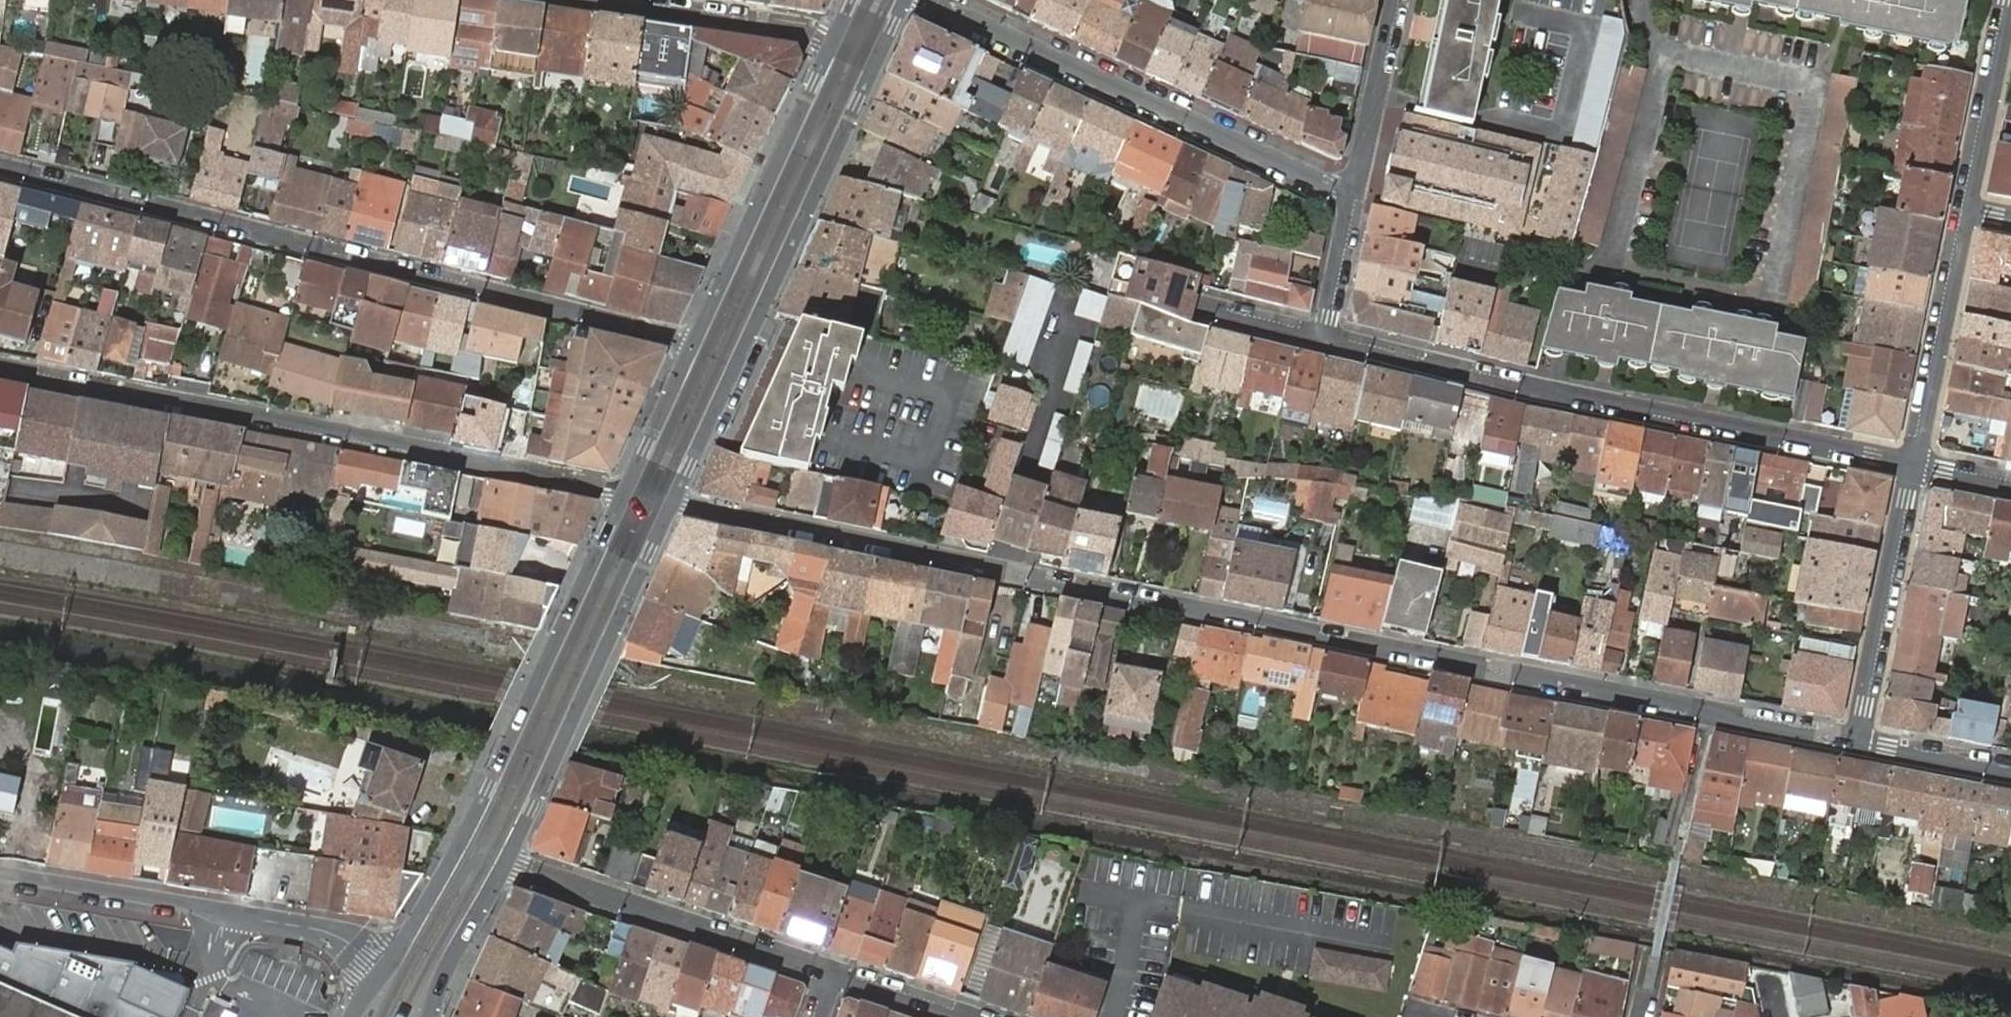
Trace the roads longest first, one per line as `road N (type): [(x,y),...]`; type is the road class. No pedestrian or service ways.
road 1 (residential): [(1852,743),(672,504)]
road 2 (residential): [(0,164),(465,290),(638,326),(692,348)]
road 3 (residential): [(625,494),(0,370)]
road 4 (residential): [(1913,464),(1324,334)]
road 5 (secondary): [(672,504),(876,64)]
road 6 (residential): [(1352,193),(920,0)]
road 7 (residential): [(384,969),(328,933),(301,926),(0,873)]
road 8 (secondary): [(506,862),(672,504)]
road 9 (secondary): [(625,494),(462,839)]
road 10 (residential): [(506,862),(831,976)]
road 11 (secondary): [(833,43),(692,348)]
road 12 (residential): [(1852,743),(1913,464)]
road 13 (residential): [(1913,464),(1968,207)]
road 14 (residential): [(585,0),(833,43)]
road 15 (residential): [(1968,207),(2010,0)]
road 16 (residential): [(1352,193),(1394,0)]
road 17 (secondary): [(431,1016),(443,975),(506,862)]
road 18 (residential): [(2010,774),(1852,743)]
road 19 (secondary): [(692,348),(625,494)]
road 20 (secondary): [(462,839),(384,969)]
road 21 (residential): [(1324,334),(1352,193)]
road 22 (residential): [(831,976),(958,1016)]
road 23 (residential): [(1205,307),(1324,334)]

